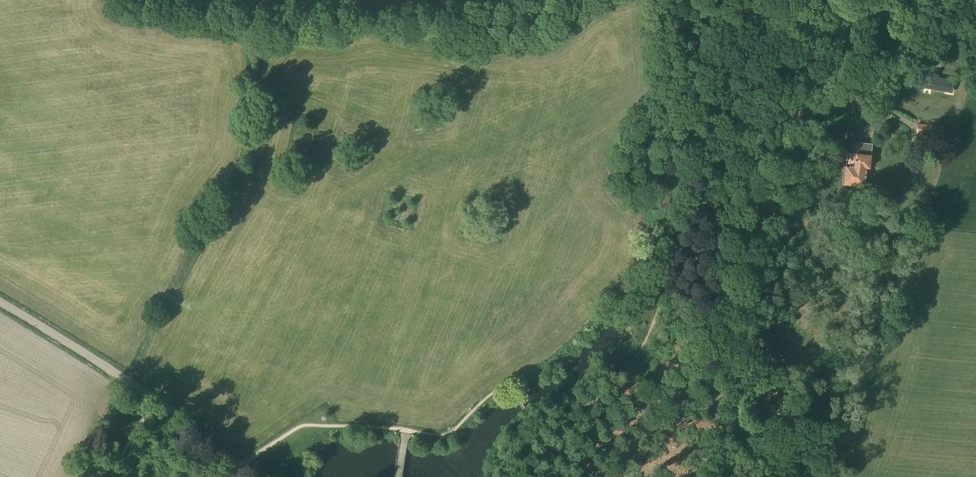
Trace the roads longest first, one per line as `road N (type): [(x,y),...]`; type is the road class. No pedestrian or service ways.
road 1 (unclassified): [(730,476),(740,397),(709,331),(716,245),(666,0)]
road 2 (unclassified): [(236,476),(193,425),(0,303)]

